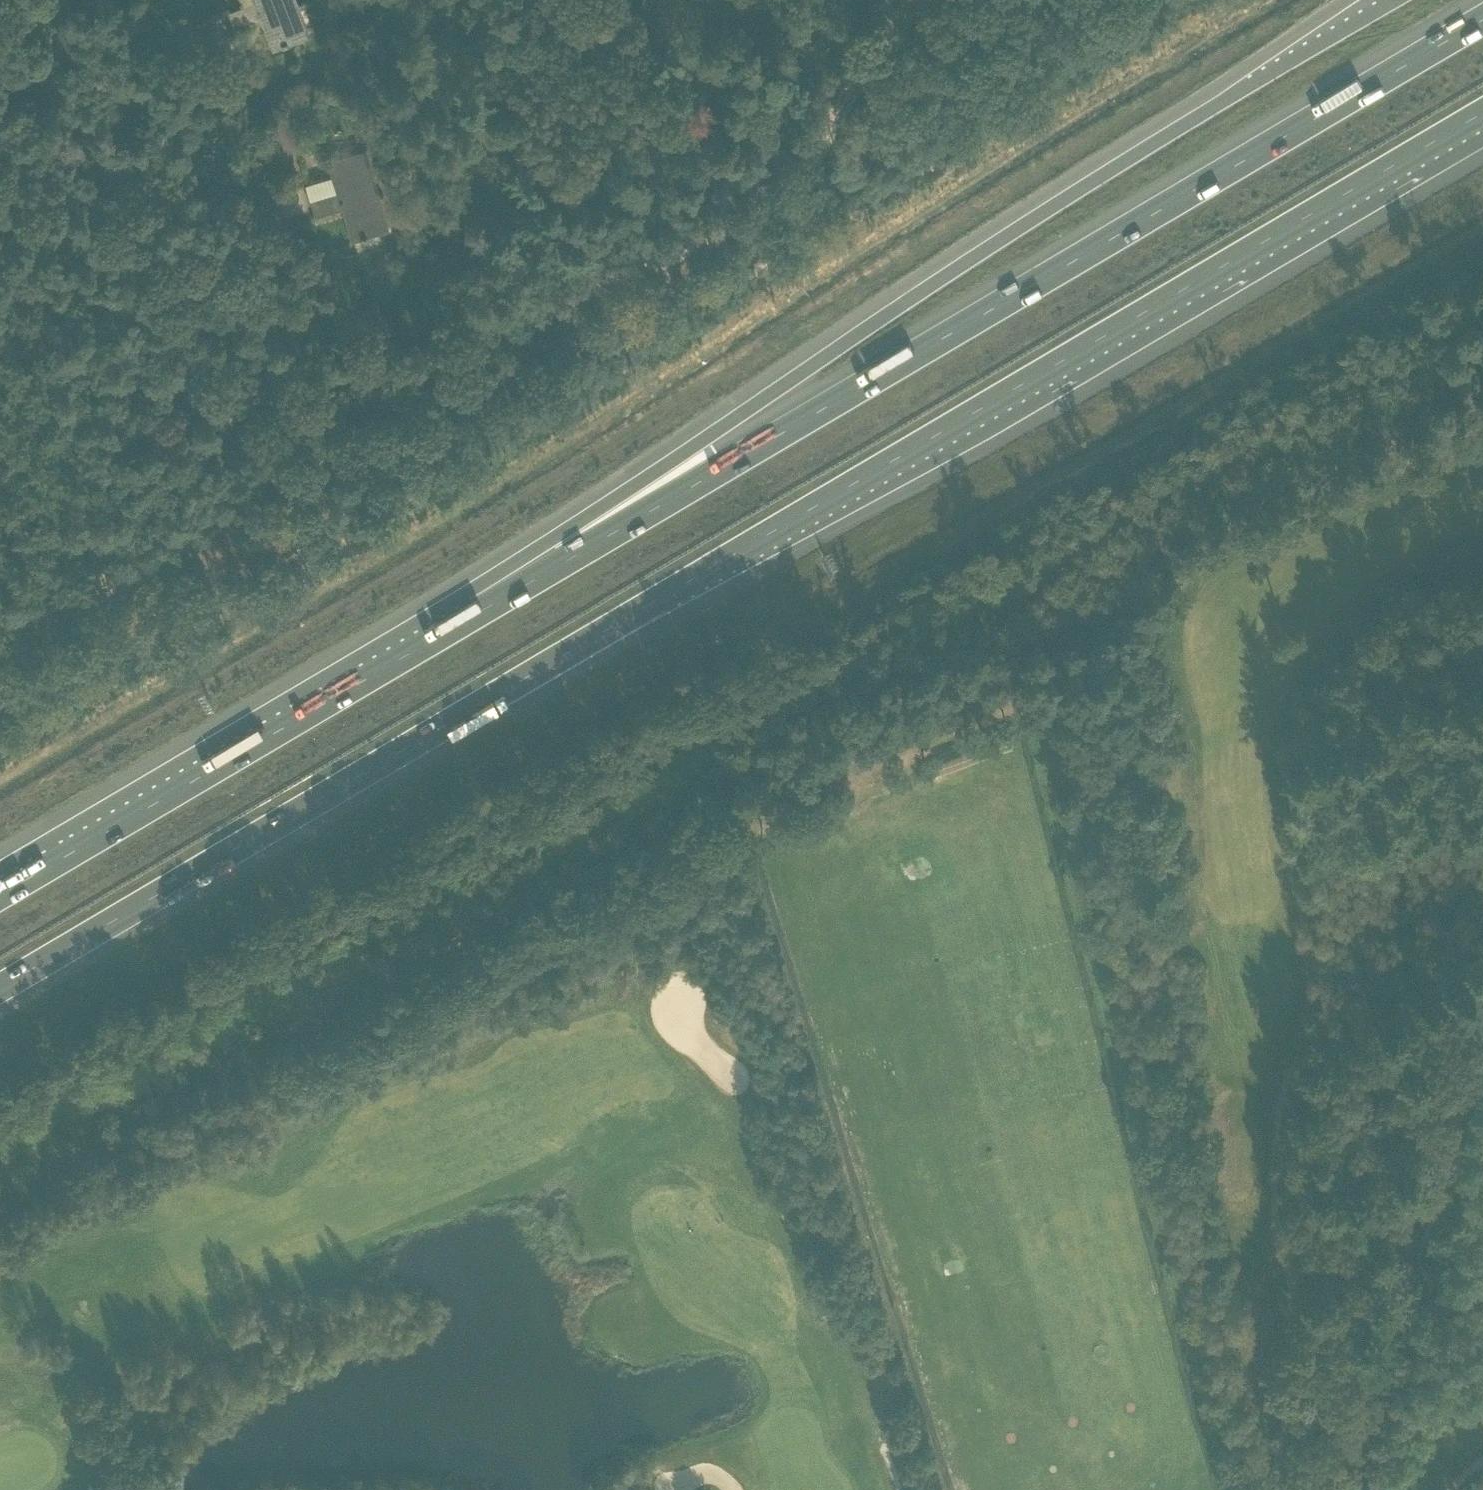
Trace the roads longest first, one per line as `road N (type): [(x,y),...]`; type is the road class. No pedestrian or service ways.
road 1 (motorway): [(0,989),(1482,117)]
road 2 (motorway): [(1482,23),(474,616)]
road 3 (track): [(0,639),(192,530),(330,403),(746,218),(789,187),(844,94),(925,0)]
road 4 (motorway): [(1398,0),(1062,200),(833,349),(624,495),(474,616)]
road 5 (motorway): [(474,616),(0,898)]
road 6 (track): [(522,320),(393,0)]
road 7 (track): [(330,403),(251,120)]

